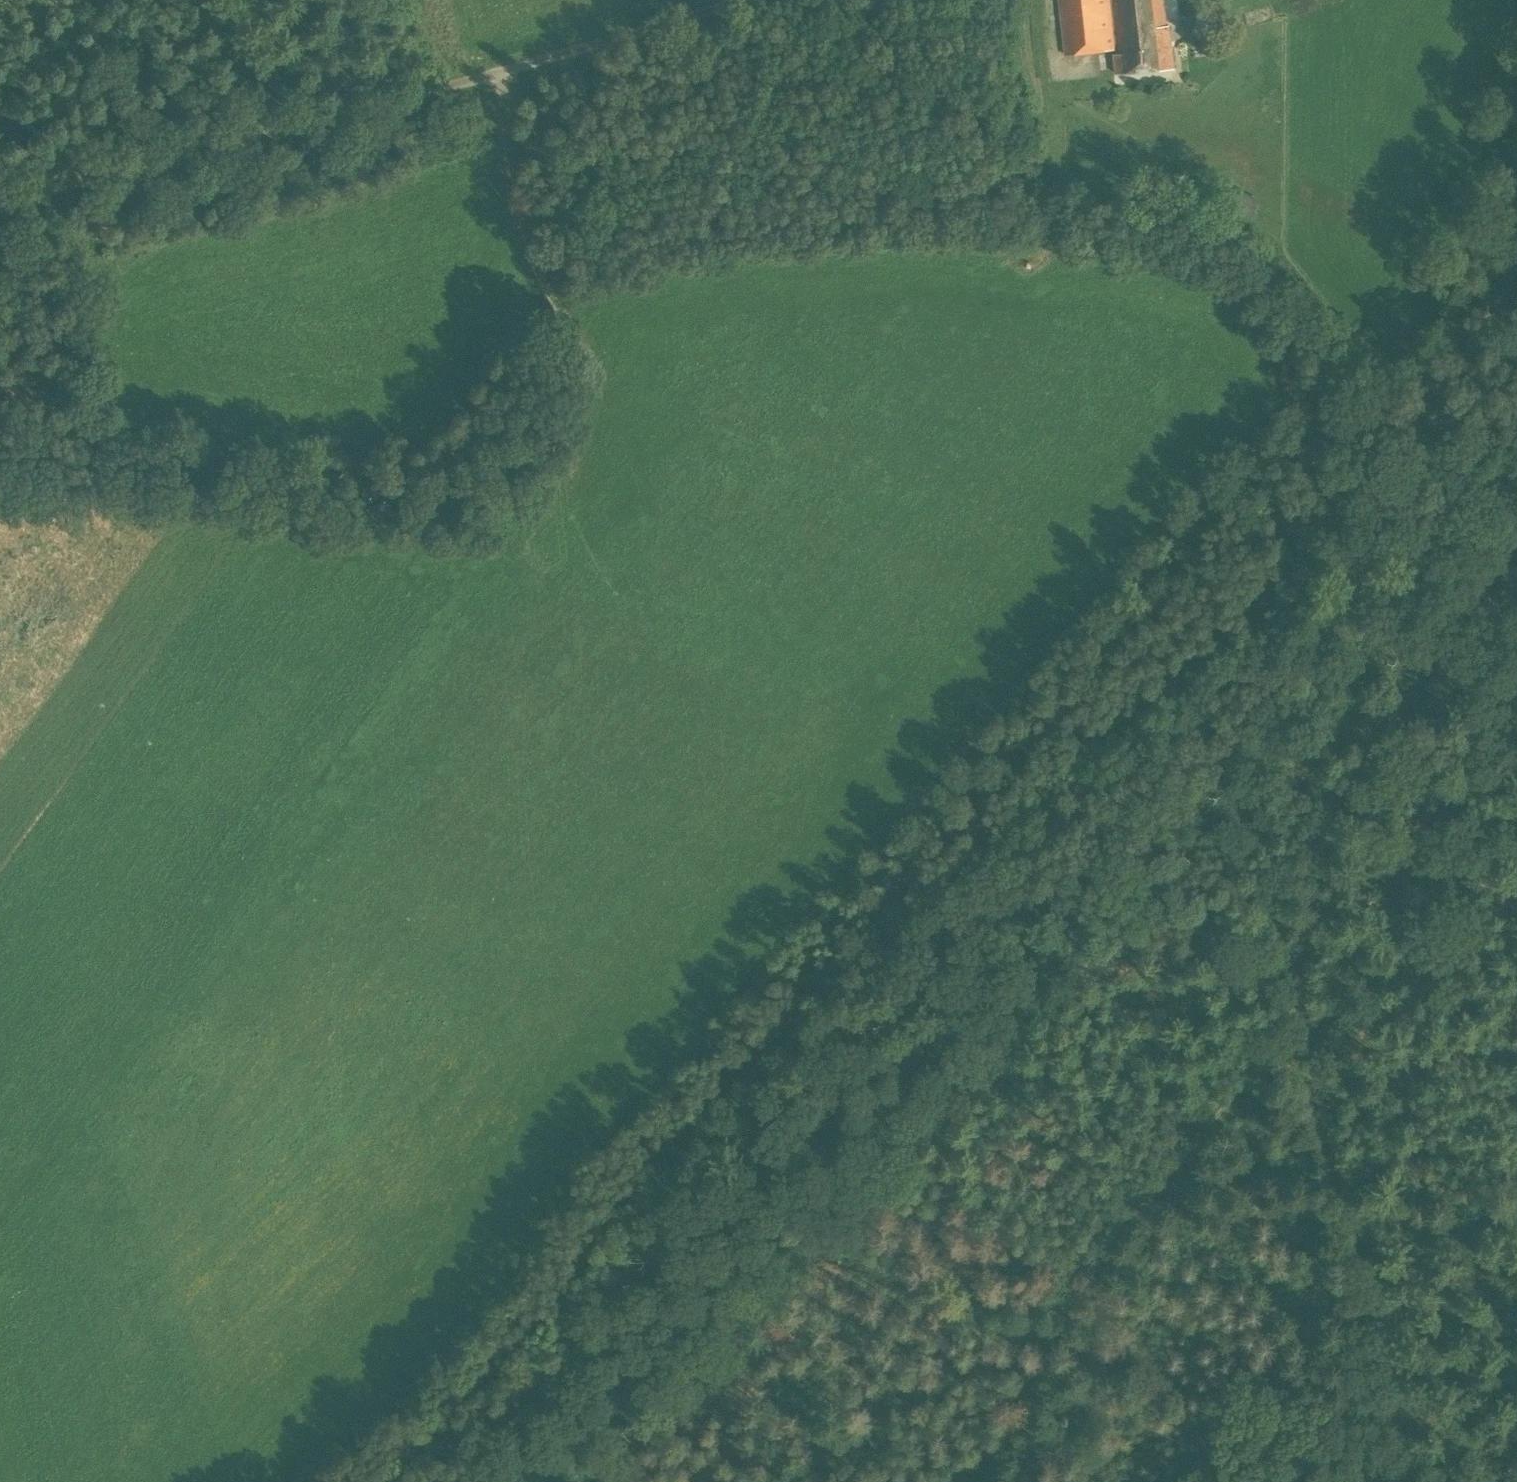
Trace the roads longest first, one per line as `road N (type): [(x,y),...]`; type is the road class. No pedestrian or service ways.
road 1 (track): [(0,204),(741,0)]
road 2 (track): [(559,309),(507,144),(501,67)]

